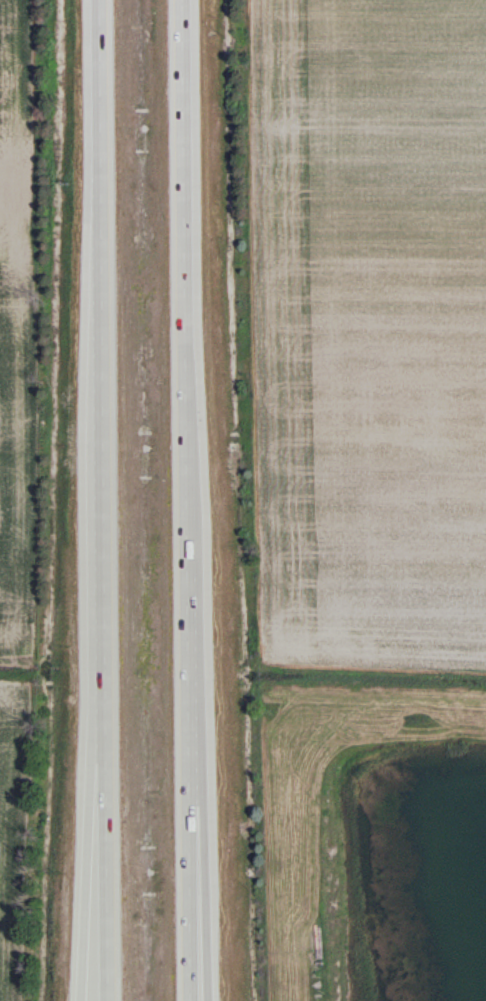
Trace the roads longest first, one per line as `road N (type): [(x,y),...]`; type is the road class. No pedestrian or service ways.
road 1 (motorway): [(187,1000),(178,0)]
road 2 (motorway): [(95,0),(104,1000)]
road 3 (motorway): [(98,735),(80,1000)]
road 4 (motorway): [(202,1000),(185,821)]

